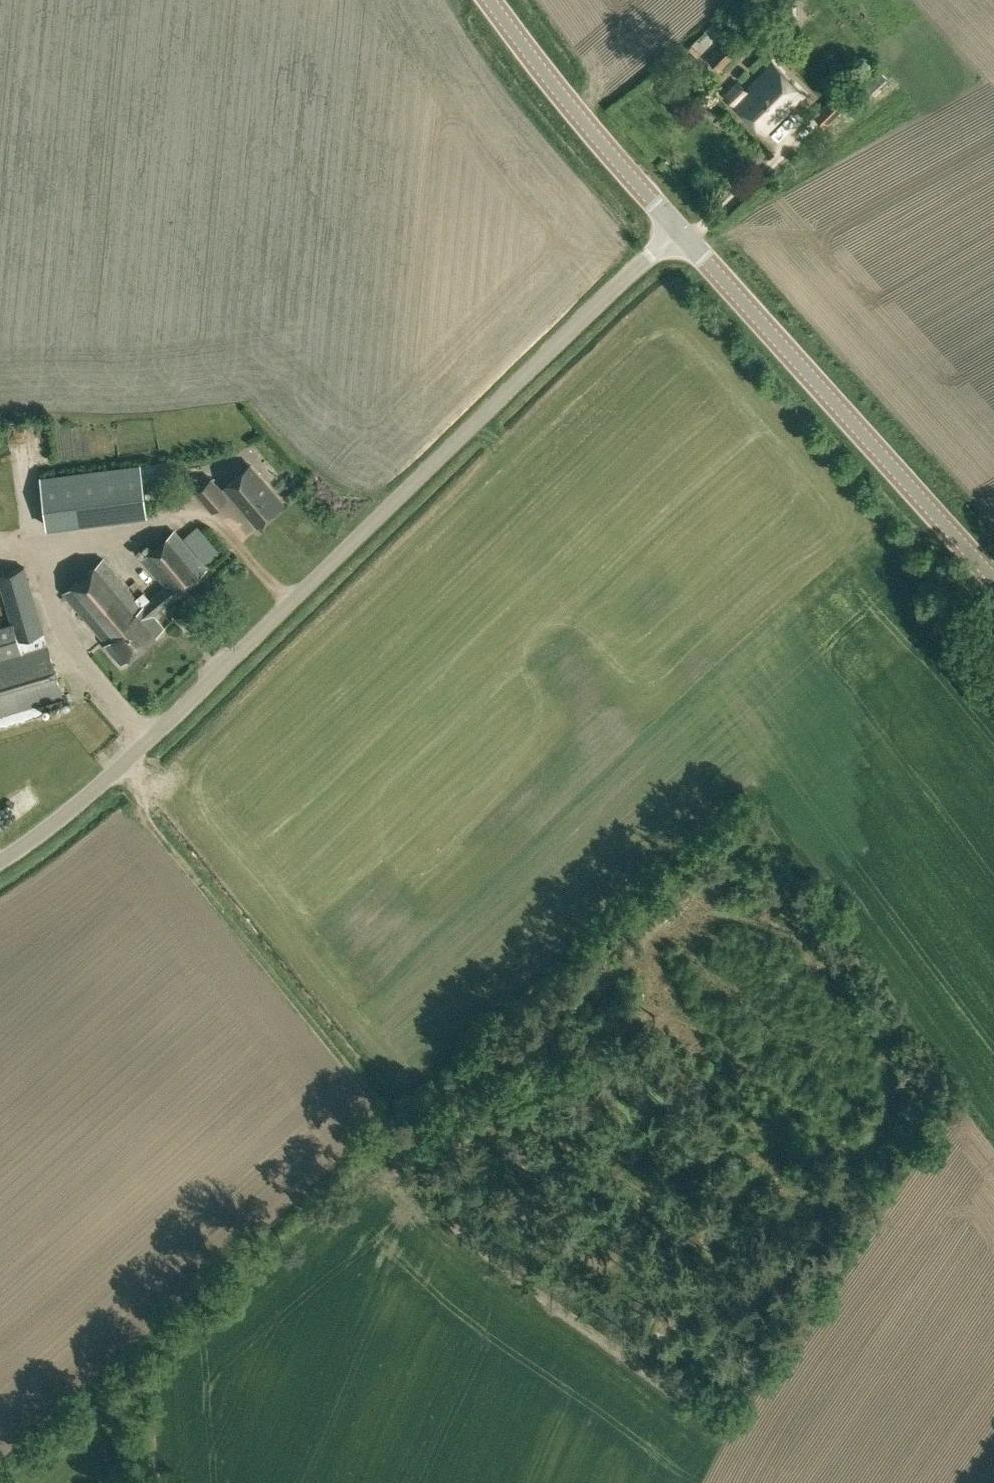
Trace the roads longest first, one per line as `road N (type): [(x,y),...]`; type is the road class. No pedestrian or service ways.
road 1 (unclassified): [(0,862),(160,730),(679,230)]
road 2 (tertiary): [(993,572),(679,230)]
road 3 (tertiary): [(679,230),(495,0)]

